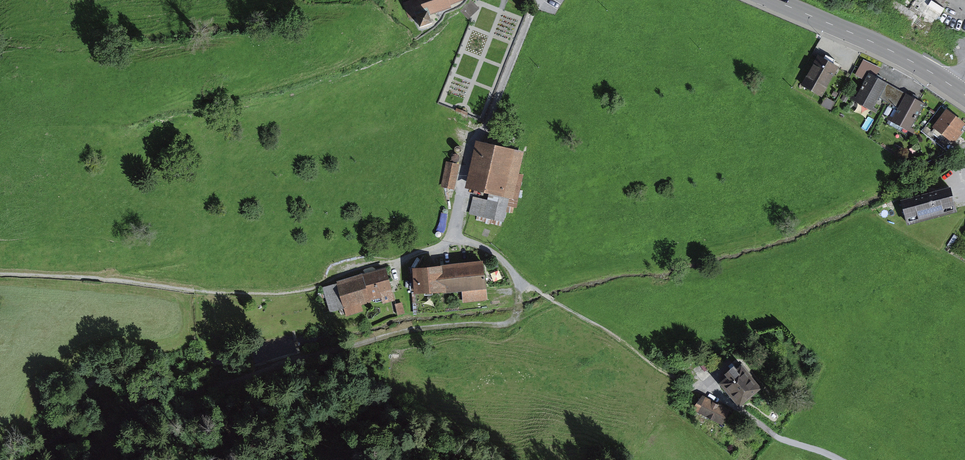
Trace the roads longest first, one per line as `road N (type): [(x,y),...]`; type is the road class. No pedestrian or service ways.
road 1 (track): [(95,459),(135,414),(166,400),(377,338),(518,321),(559,302)]
road 2 (track): [(843,459),(790,441),(709,383),(662,368),(523,280),(486,245),(455,236)]
road 3 (track): [(333,280),(293,295),(238,294),(0,272)]
road 4 (residential): [(540,0),(487,126),(472,138),(455,236)]
road 5 (primary): [(964,93),(880,43),(774,0)]

